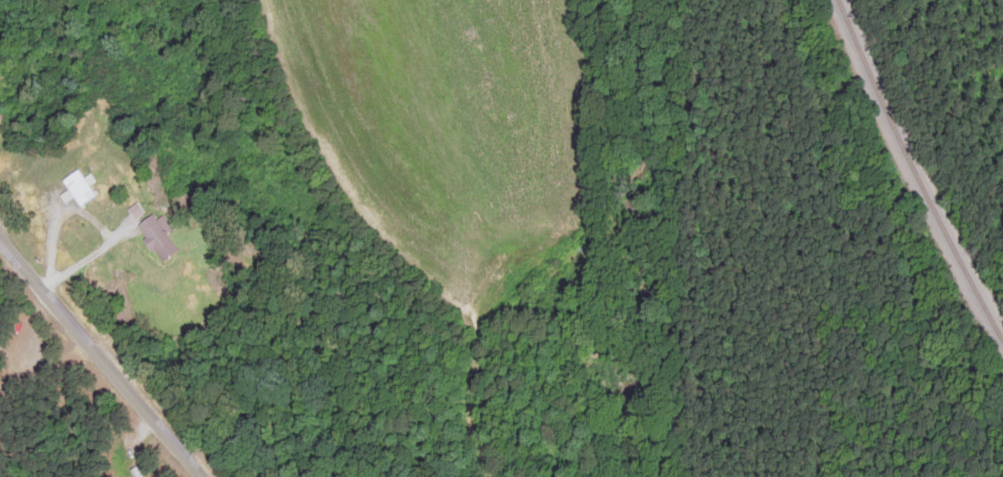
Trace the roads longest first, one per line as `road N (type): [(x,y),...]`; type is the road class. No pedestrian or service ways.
road 1 (residential): [(217,476),(0,239)]

